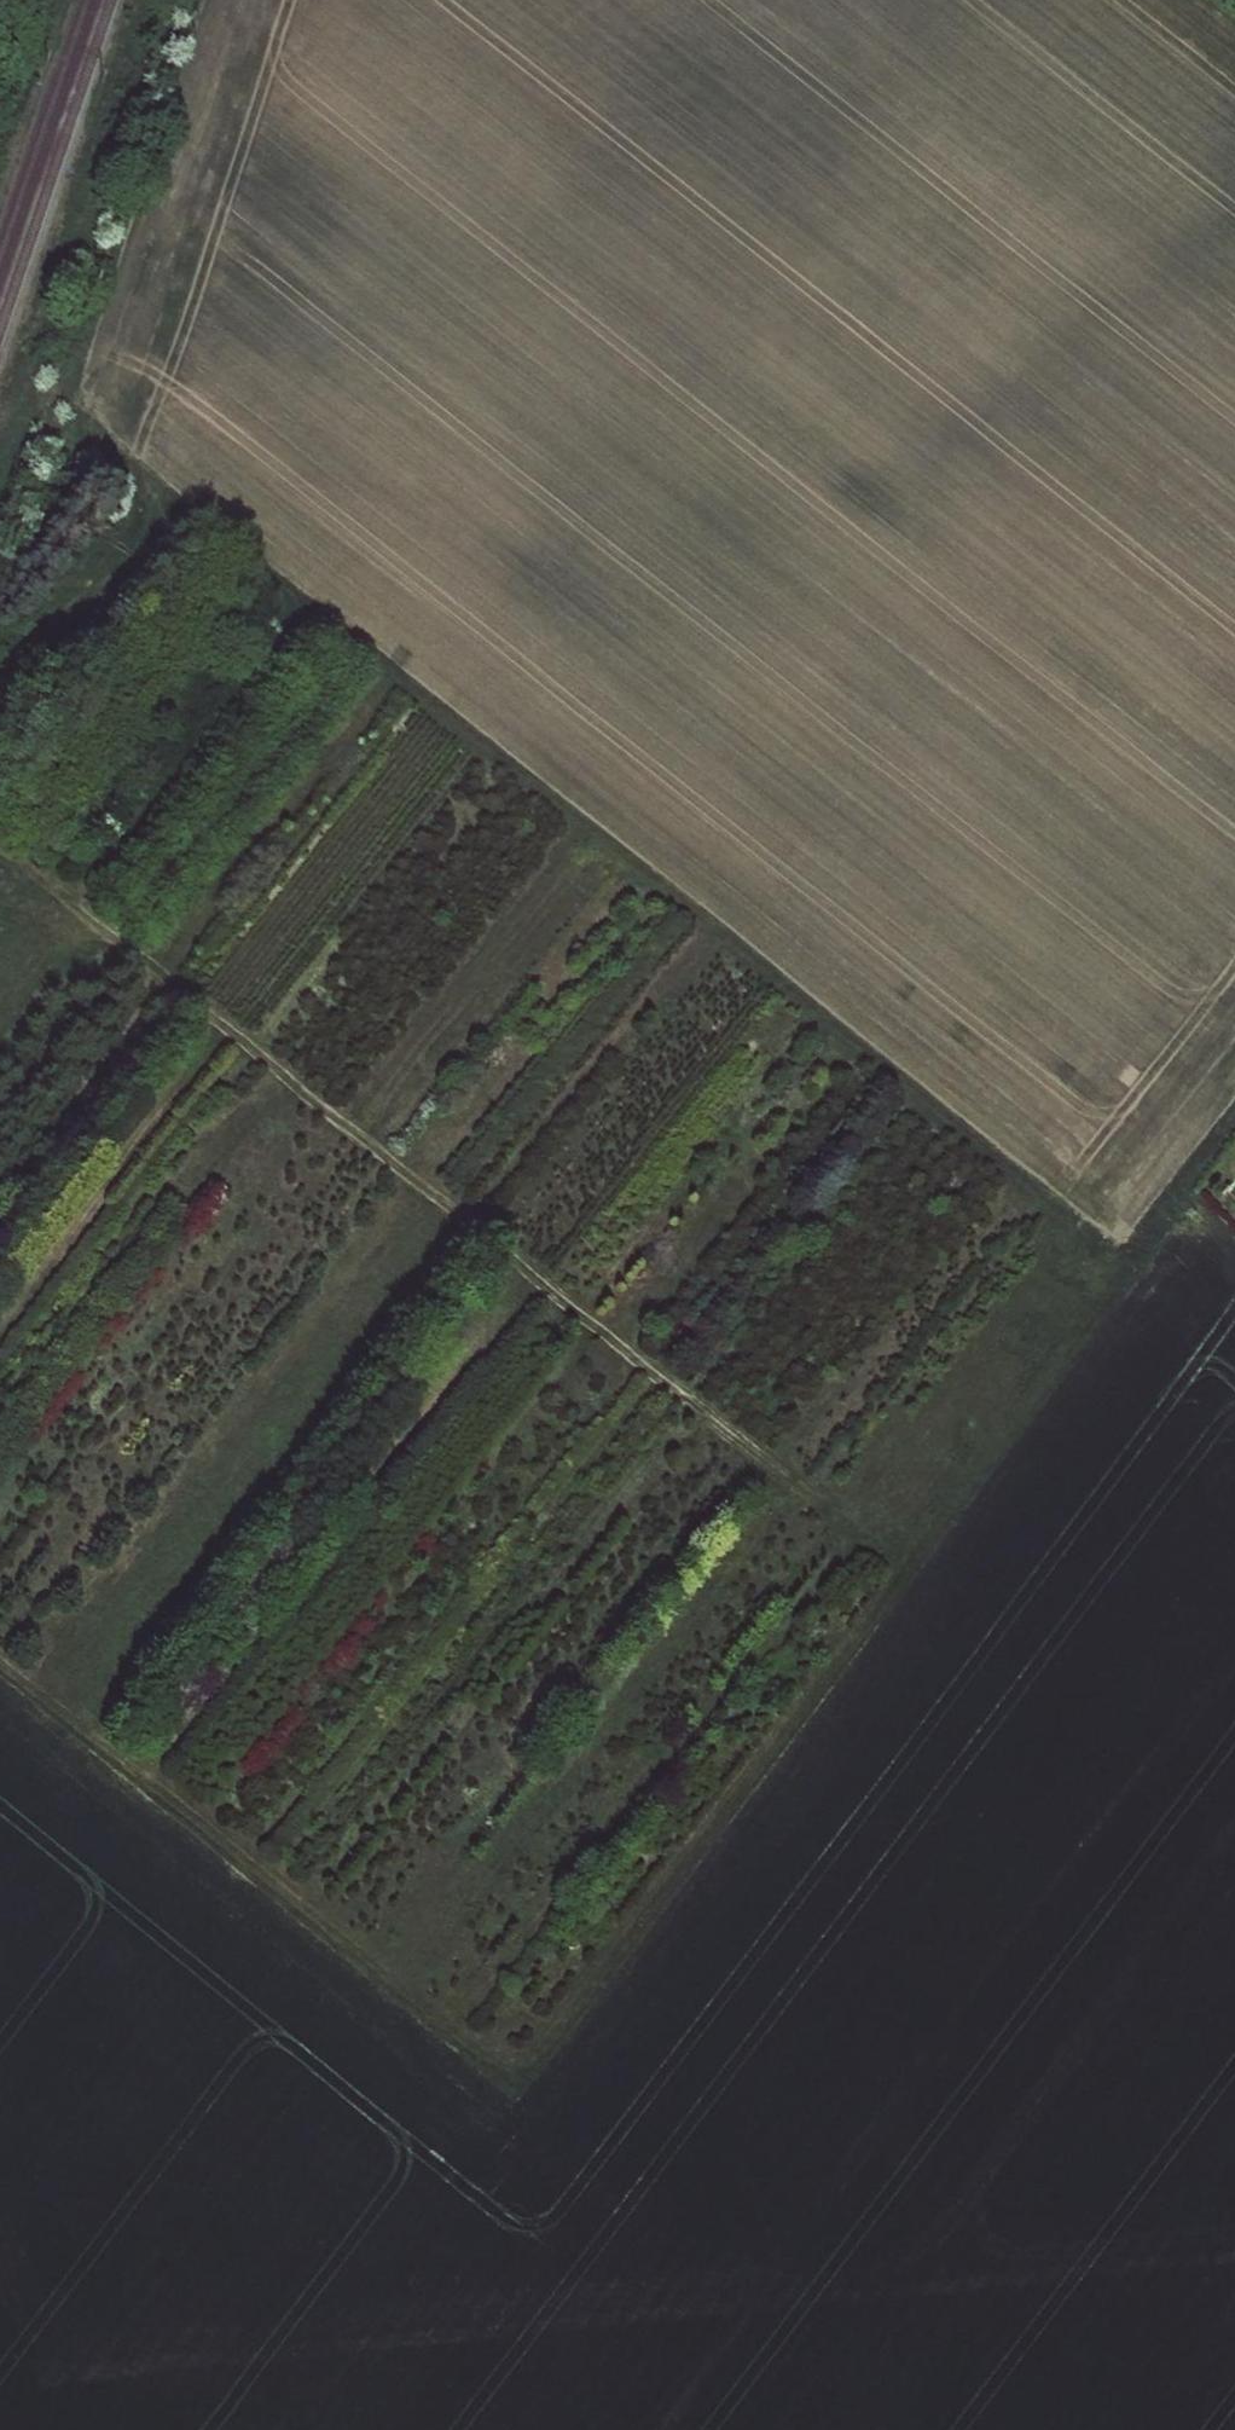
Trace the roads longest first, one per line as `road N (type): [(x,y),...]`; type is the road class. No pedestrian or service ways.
road 1 (track): [(0,848),(900,1558)]

